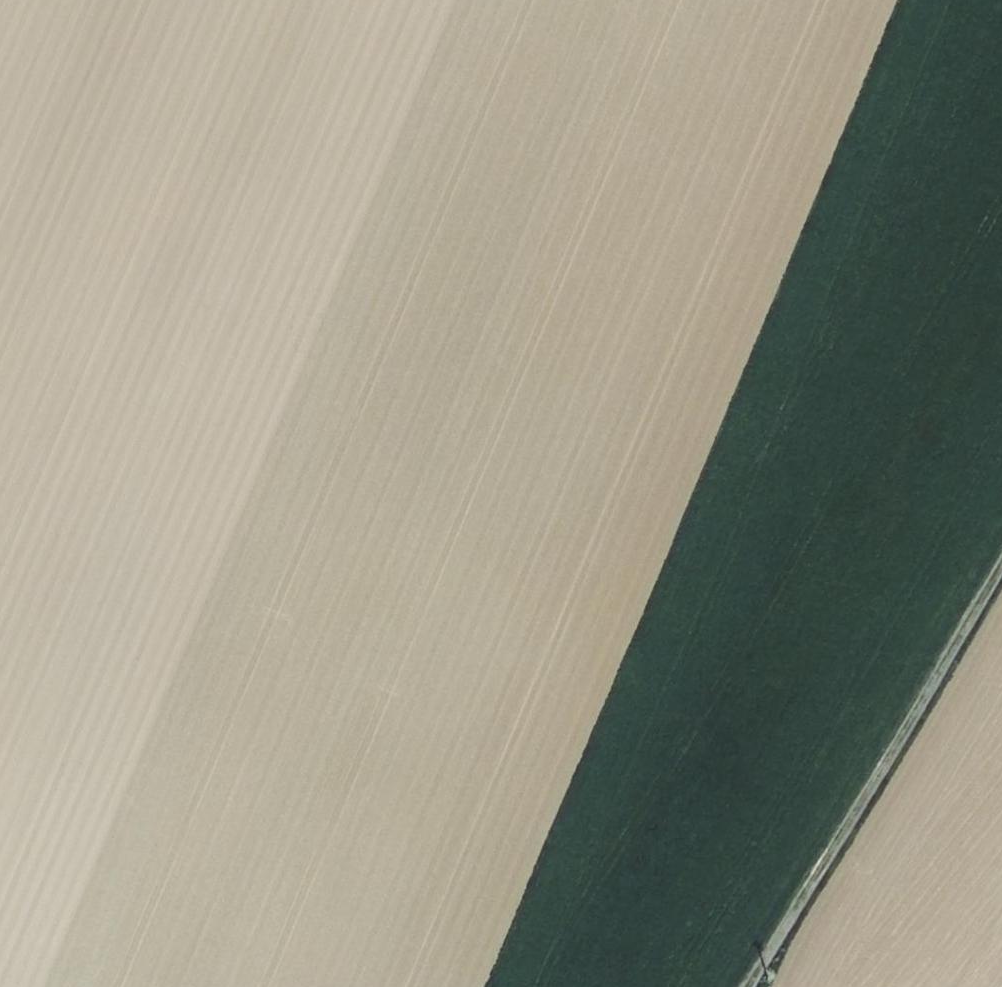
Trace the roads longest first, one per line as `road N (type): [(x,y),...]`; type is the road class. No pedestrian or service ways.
road 1 (track): [(750,986),(1001,563)]

